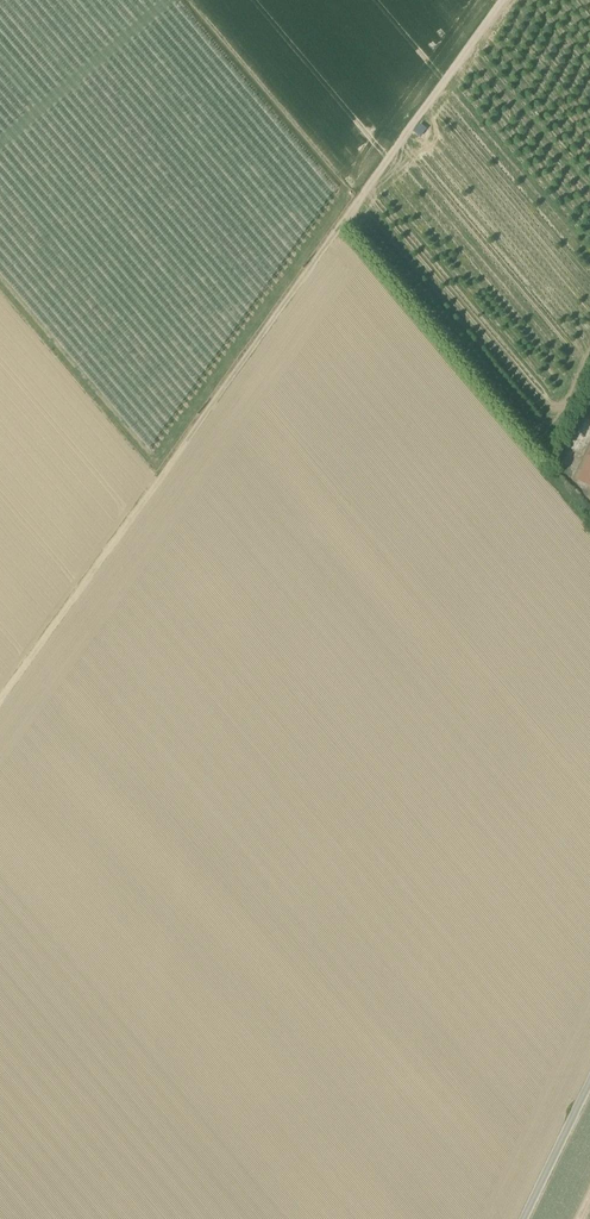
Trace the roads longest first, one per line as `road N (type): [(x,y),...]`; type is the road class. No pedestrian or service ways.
road 1 (track): [(0,699),(504,0)]
road 2 (unclassified): [(589,1075),(520,1218)]

